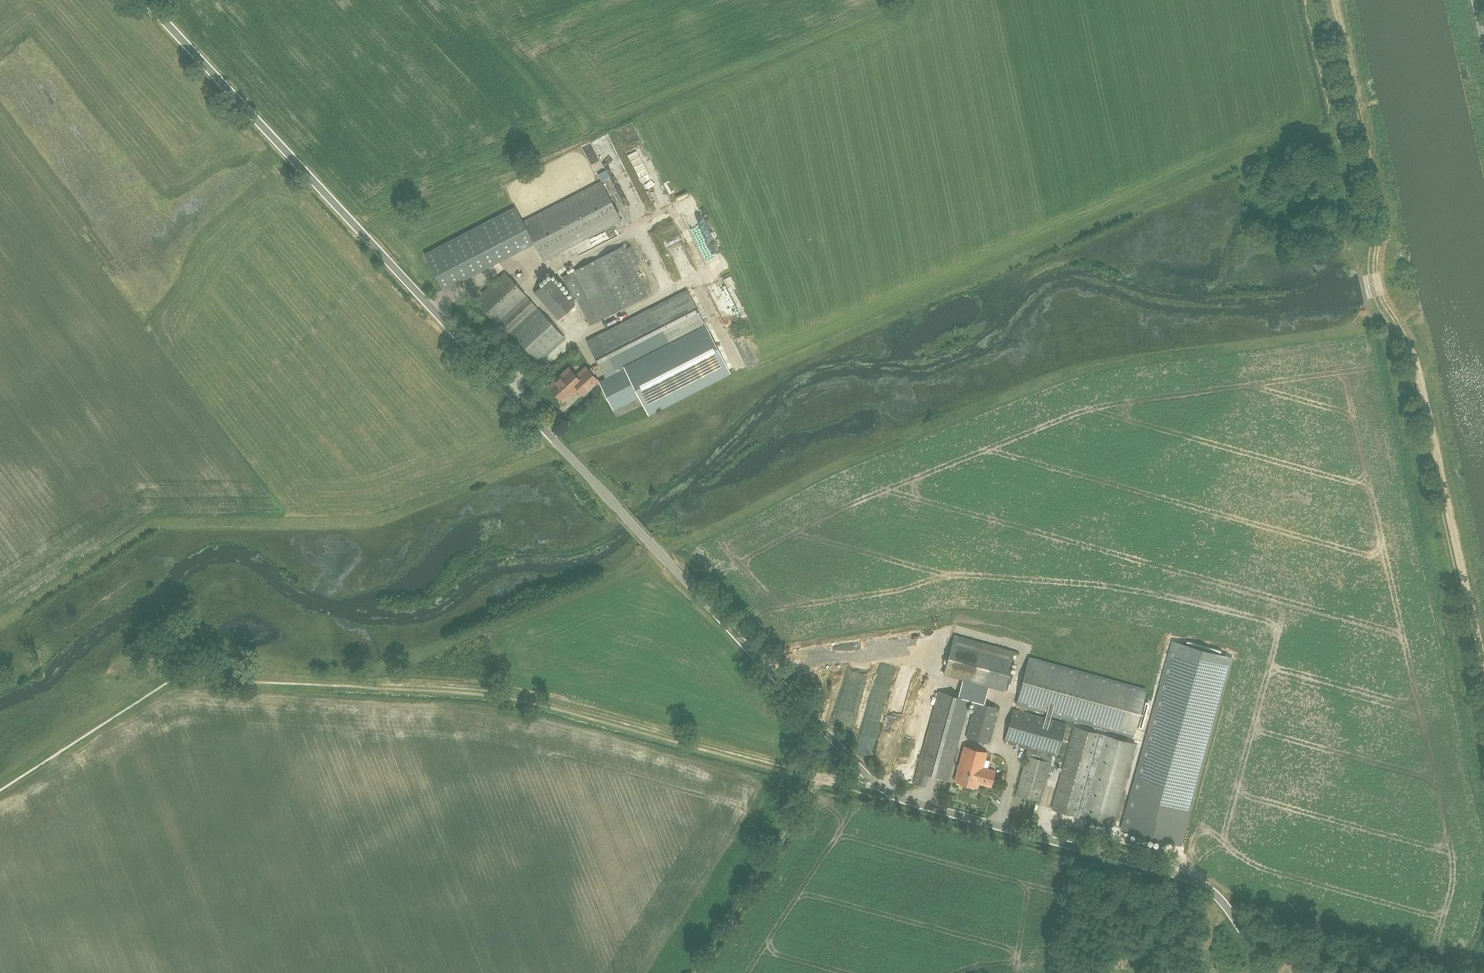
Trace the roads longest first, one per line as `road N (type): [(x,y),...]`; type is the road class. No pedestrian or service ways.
road 1 (unclassified): [(1270,972),(1207,888),(905,801),(872,782),(144,0)]
road 2 (track): [(872,782),(492,689),(183,673),(114,705),(0,779)]
road 3 (track): [(1335,0),(1381,203),(1381,296),(1416,357),(1483,657)]
road 4 (track): [(0,618),(156,523),(372,521),(561,450)]
road 5 (track): [(659,555),(385,668)]
road 6 (track): [(696,972),(828,775)]

